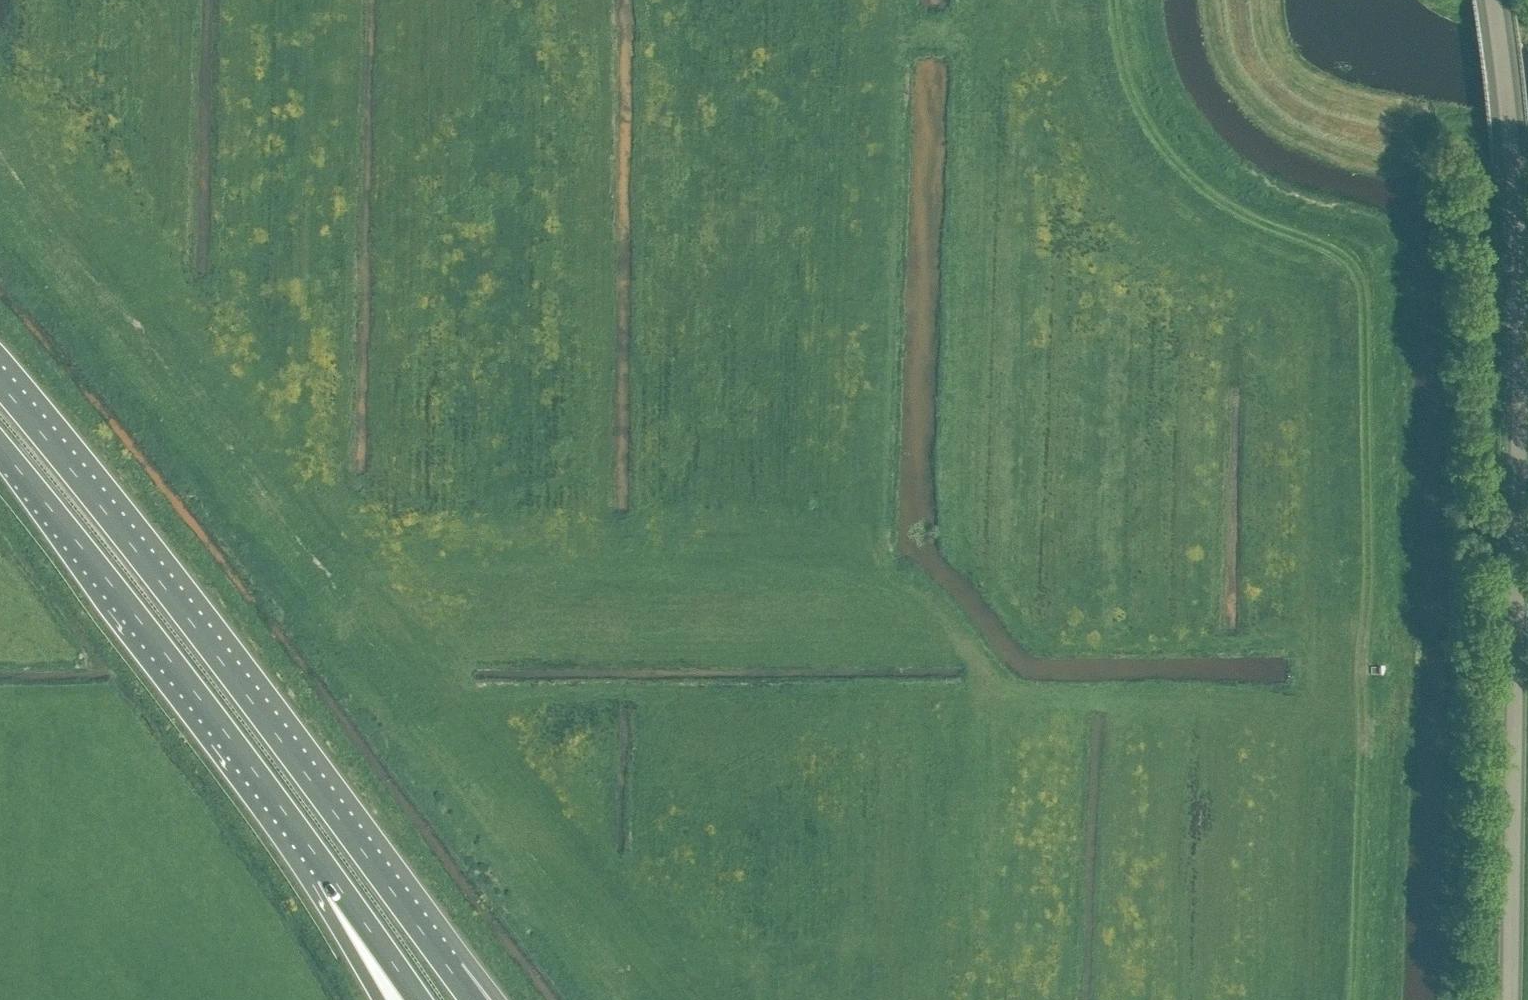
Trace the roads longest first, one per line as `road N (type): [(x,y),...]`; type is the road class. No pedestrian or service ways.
road 1 (tertiary): [(1507,999),(1516,386),(1510,168),(1493,0)]
road 2 (trunk): [(451,972),(178,604),(0,383)]
road 3 (trunk): [(0,448),(329,873)]
road 4 (trunk): [(329,873),(417,999)]
road 5 (trunk): [(329,873),(350,950),(380,999)]

